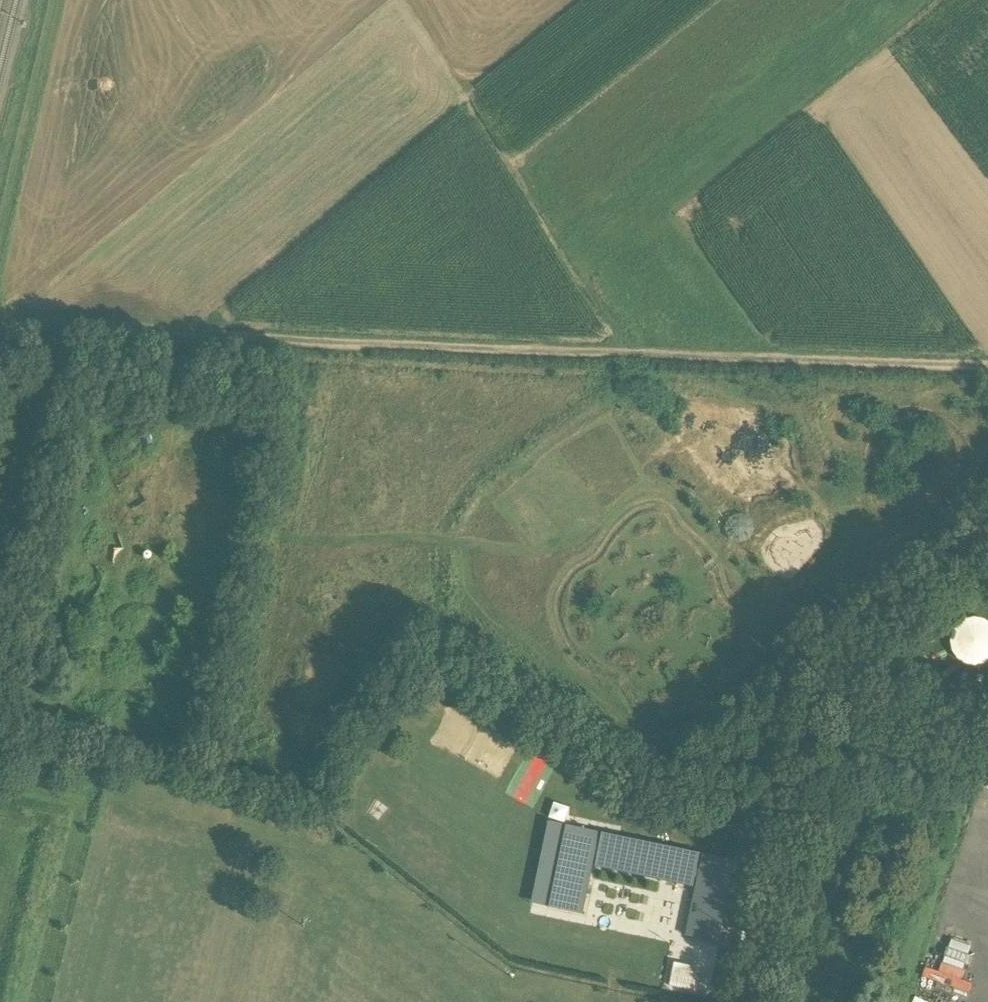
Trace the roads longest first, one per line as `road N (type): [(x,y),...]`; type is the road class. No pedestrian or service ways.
road 1 (track): [(178,341),(987,375)]

